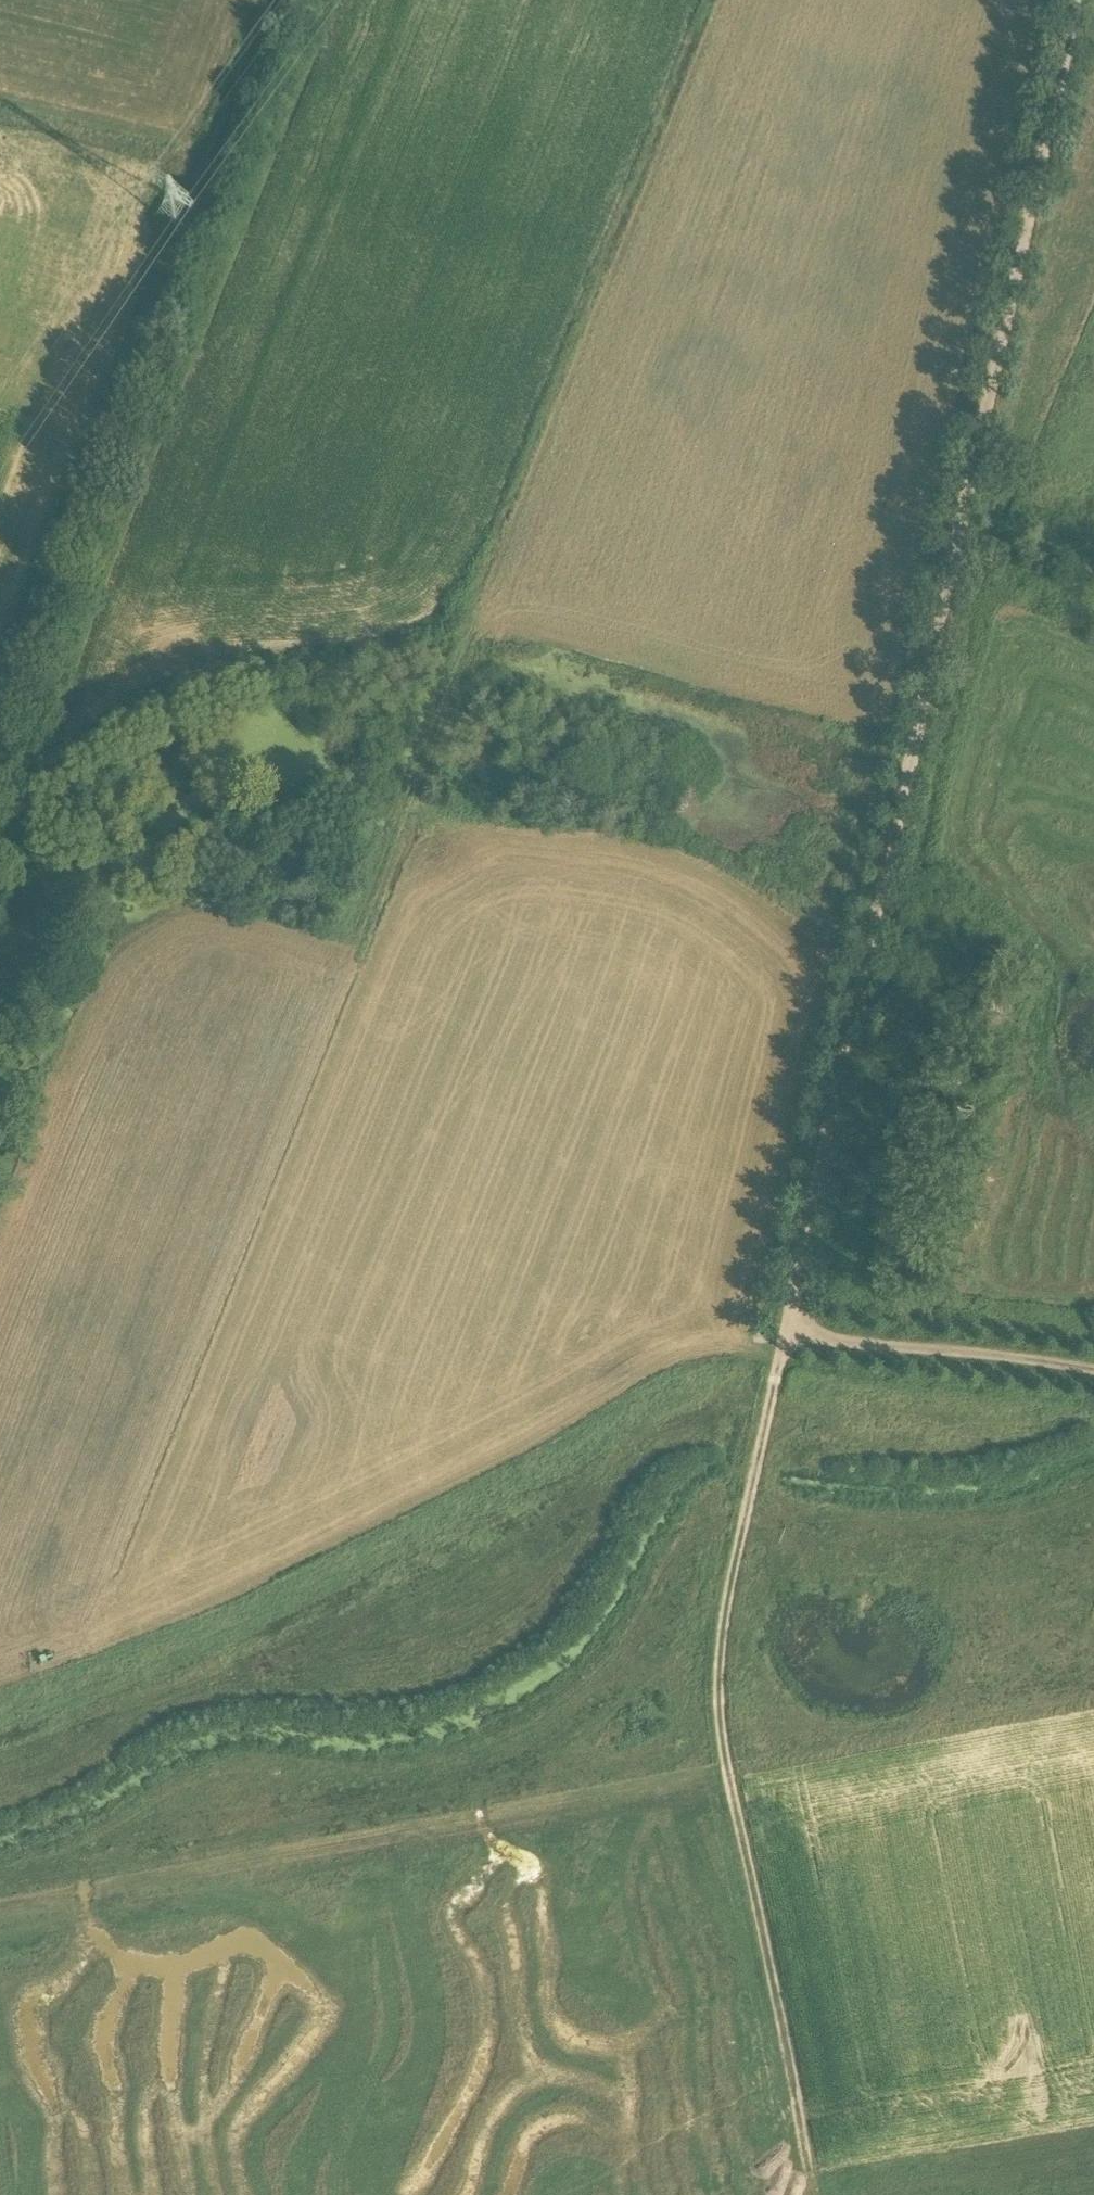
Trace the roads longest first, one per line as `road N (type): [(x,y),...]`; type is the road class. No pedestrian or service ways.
road 1 (track): [(1074,0),(785,1334)]
road 2 (track): [(785,1334),(729,1597),(720,1705),(814,2194)]
road 3 (track): [(0,709),(274,0)]
road 4 (track): [(785,1334),(1093,1372)]

